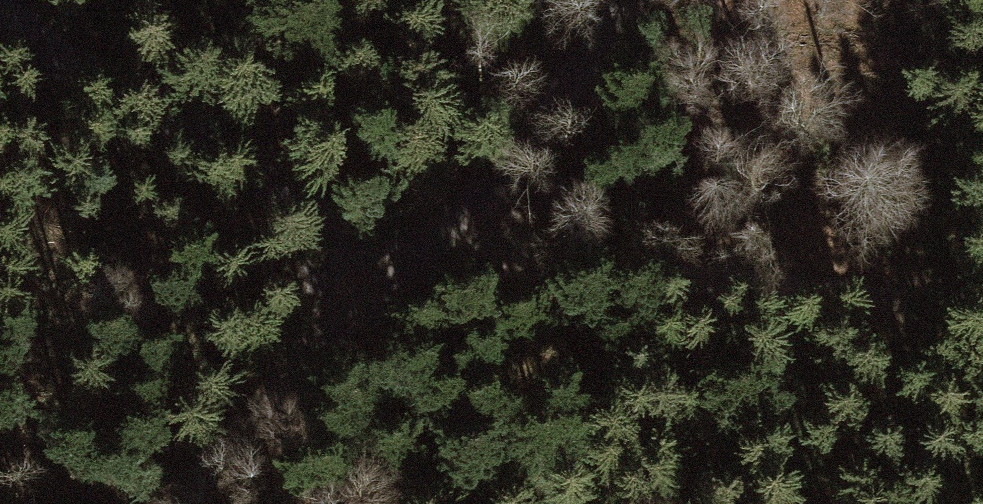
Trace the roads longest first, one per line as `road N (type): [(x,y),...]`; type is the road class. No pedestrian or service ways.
road 1 (track): [(982,317),(601,265),(392,266),(321,230),(74,69),(0,4)]
road 2 (unclassified): [(201,503),(610,0)]

